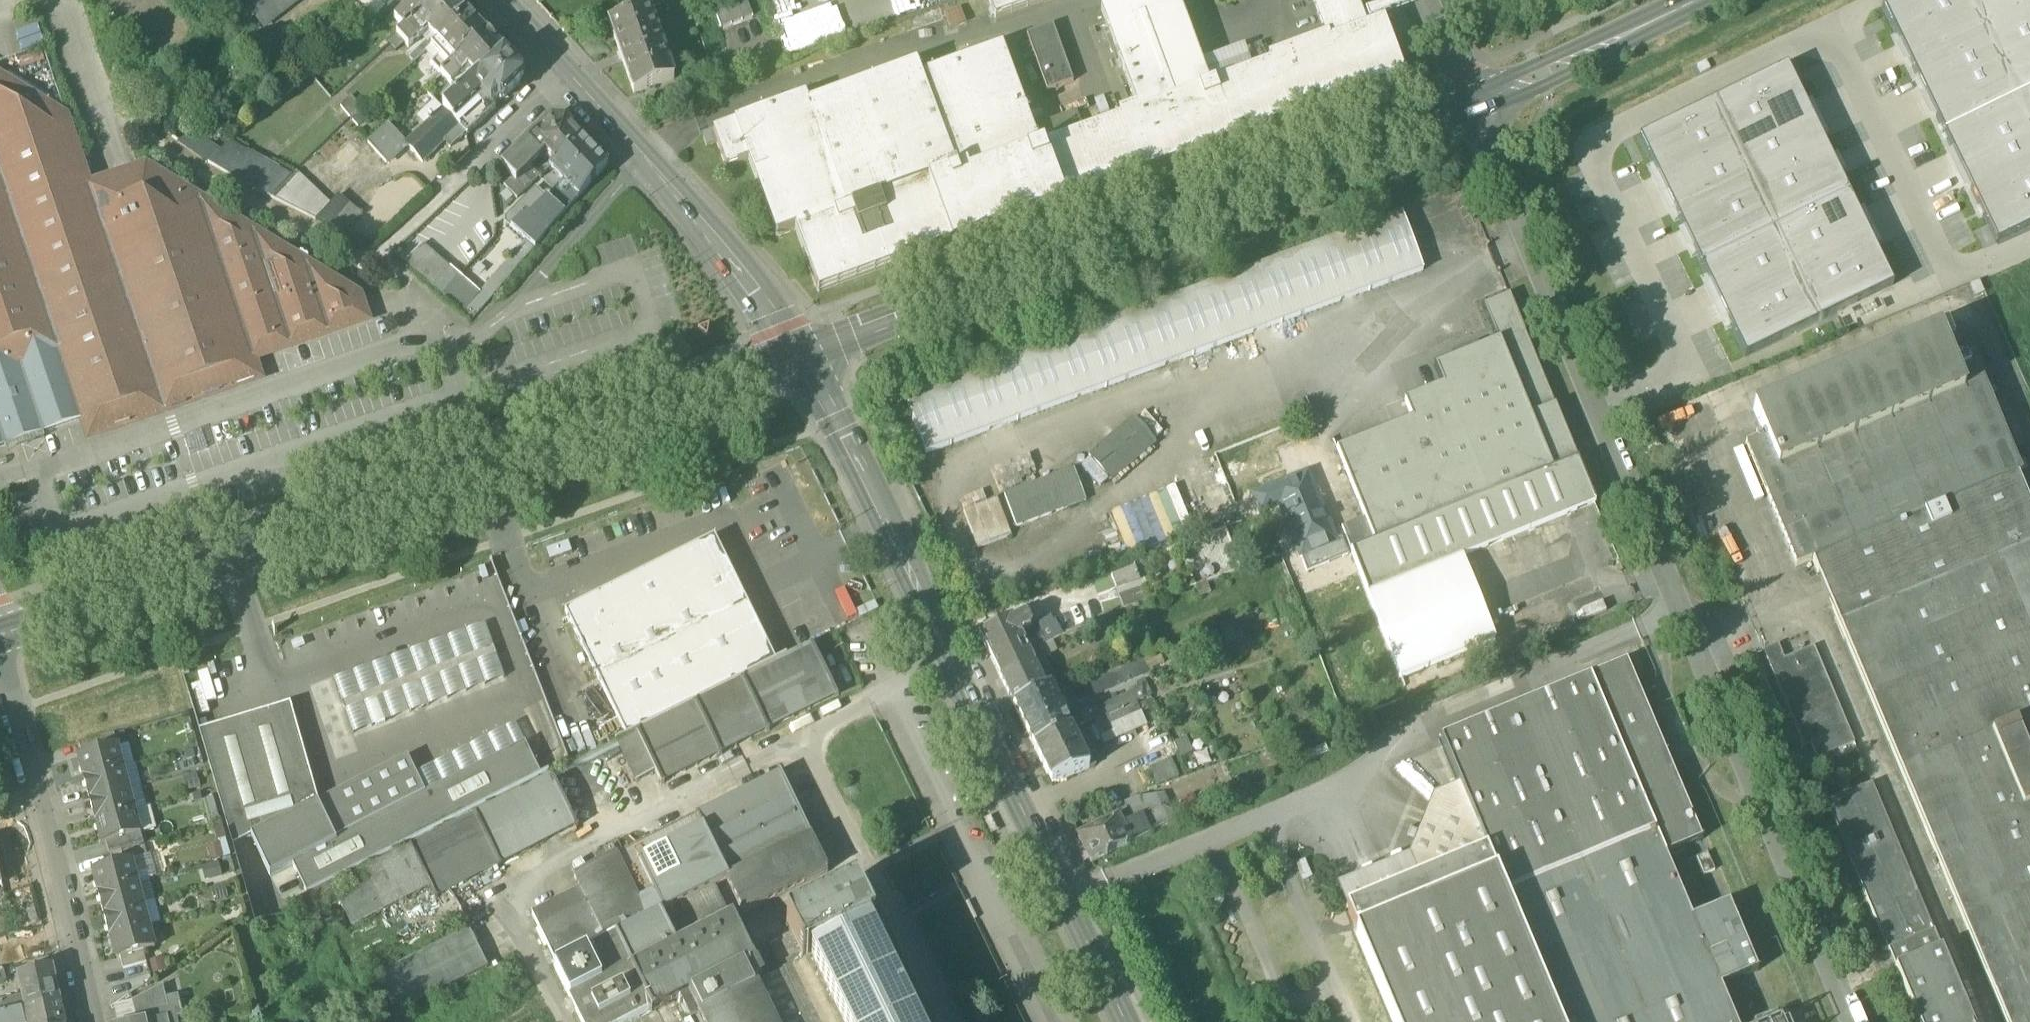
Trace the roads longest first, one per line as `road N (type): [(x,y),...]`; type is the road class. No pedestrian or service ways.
road 1 (residential): [(1854,1021),(1470,101)]
road 2 (residential): [(0,637),(803,360)]
road 3 (secondary): [(1130,1021),(803,360)]
road 4 (residential): [(803,360),(1470,101)]
road 5 (secondary): [(803,360),(506,0)]
road 6 (residential): [(1470,101),(1698,0)]
road 7 (residential): [(39,798),(90,1021)]
road 8 (residential): [(0,656),(39,798)]

